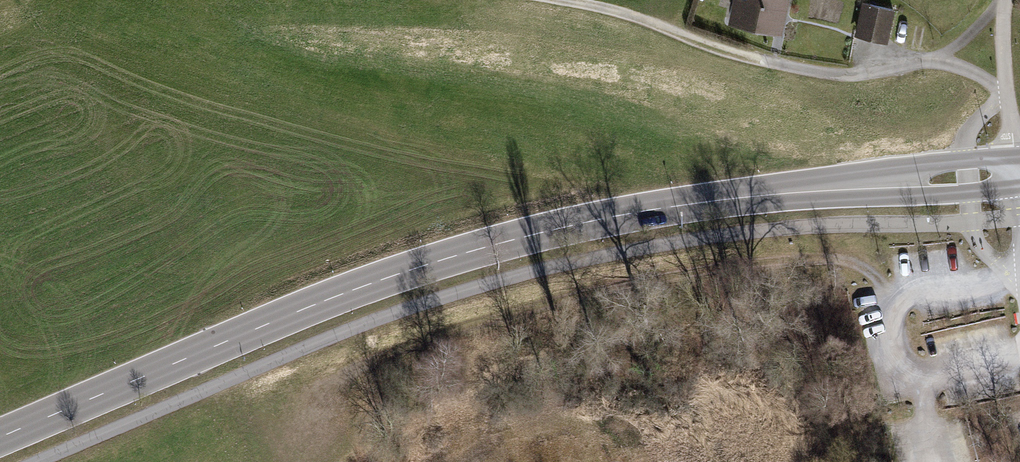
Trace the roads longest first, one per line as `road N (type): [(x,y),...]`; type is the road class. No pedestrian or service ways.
road 1 (secondary): [(0,437),(284,317),(527,236),(704,202),(1016,172)]
road 2 (track): [(894,302),(873,274),(839,261),(712,271),(573,296),(305,392)]
road 3 (track): [(1007,91),(928,60),(861,73),(803,69),(562,0)]

